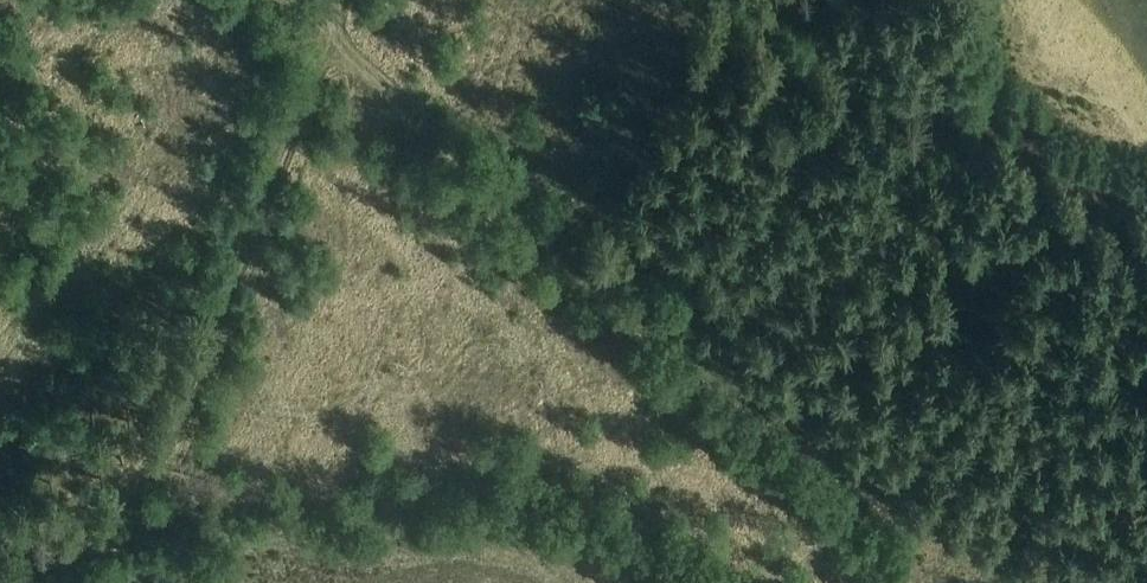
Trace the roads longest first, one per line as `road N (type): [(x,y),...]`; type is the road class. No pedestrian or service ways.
road 1 (track): [(323,20),(600,265),(796,415),(1055,582)]
road 2 (track): [(0,573),(97,515),(183,411),(330,0)]
road 3 (track): [(75,528),(137,537),(515,506),(589,512),(664,547),(715,582)]

